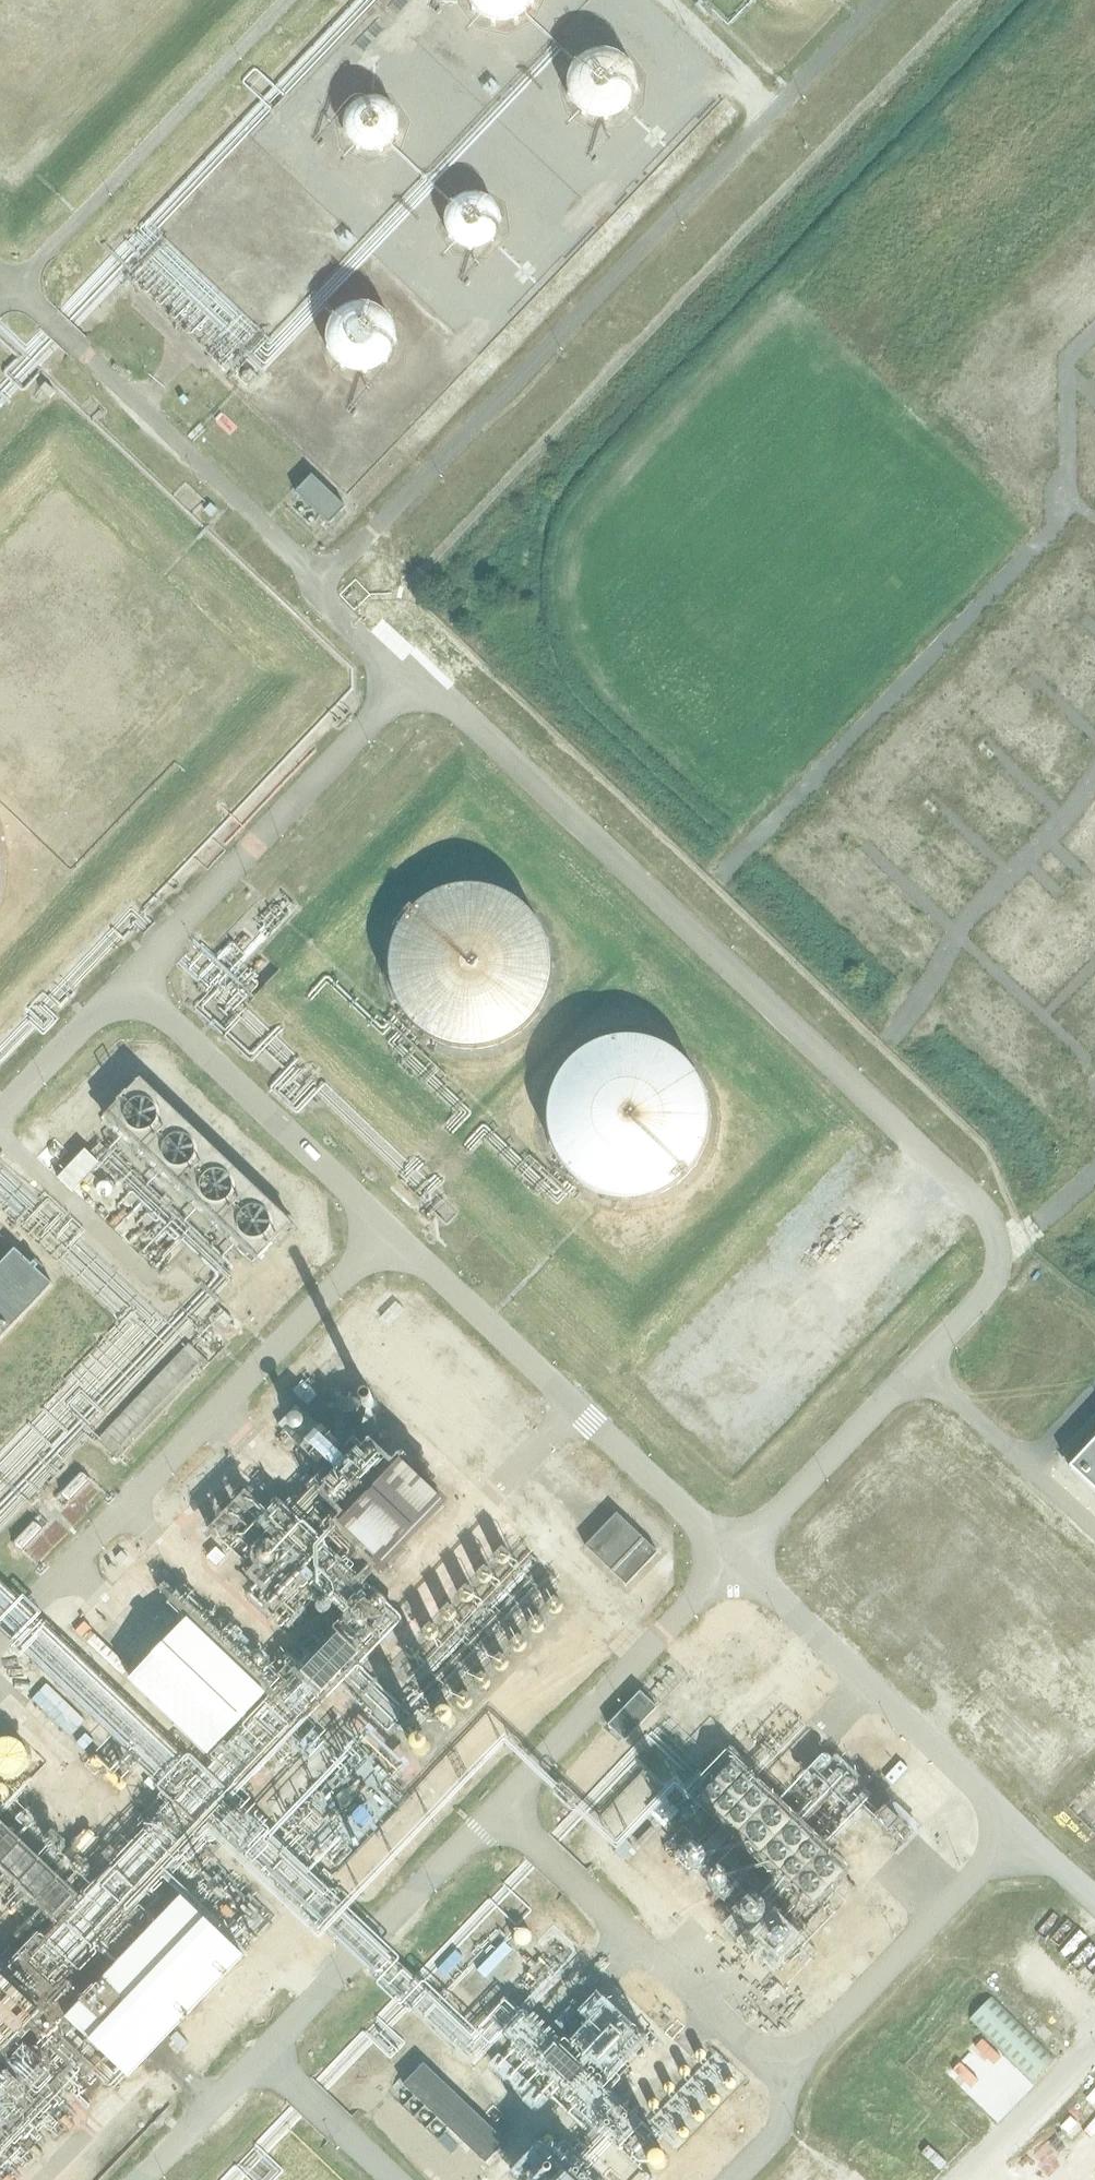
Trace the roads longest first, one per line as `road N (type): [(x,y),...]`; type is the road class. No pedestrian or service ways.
road 1 (track): [(1065,369),(1058,534),(678,918)]
road 2 (track): [(1094,778),(1071,816),(950,938),(912,1020),(852,1082)]

